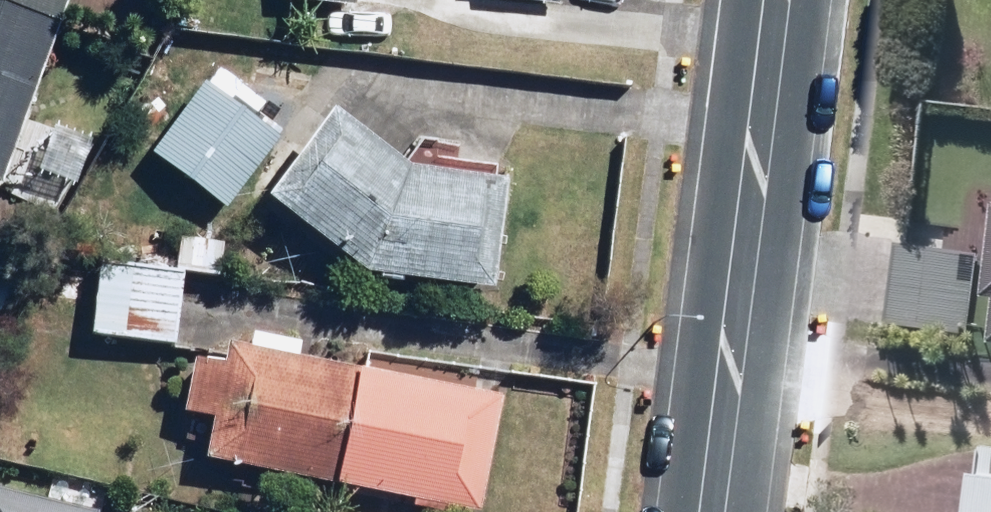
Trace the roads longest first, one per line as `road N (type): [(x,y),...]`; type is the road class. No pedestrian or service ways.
road 1 (tertiary): [(713,511),(779,0)]

